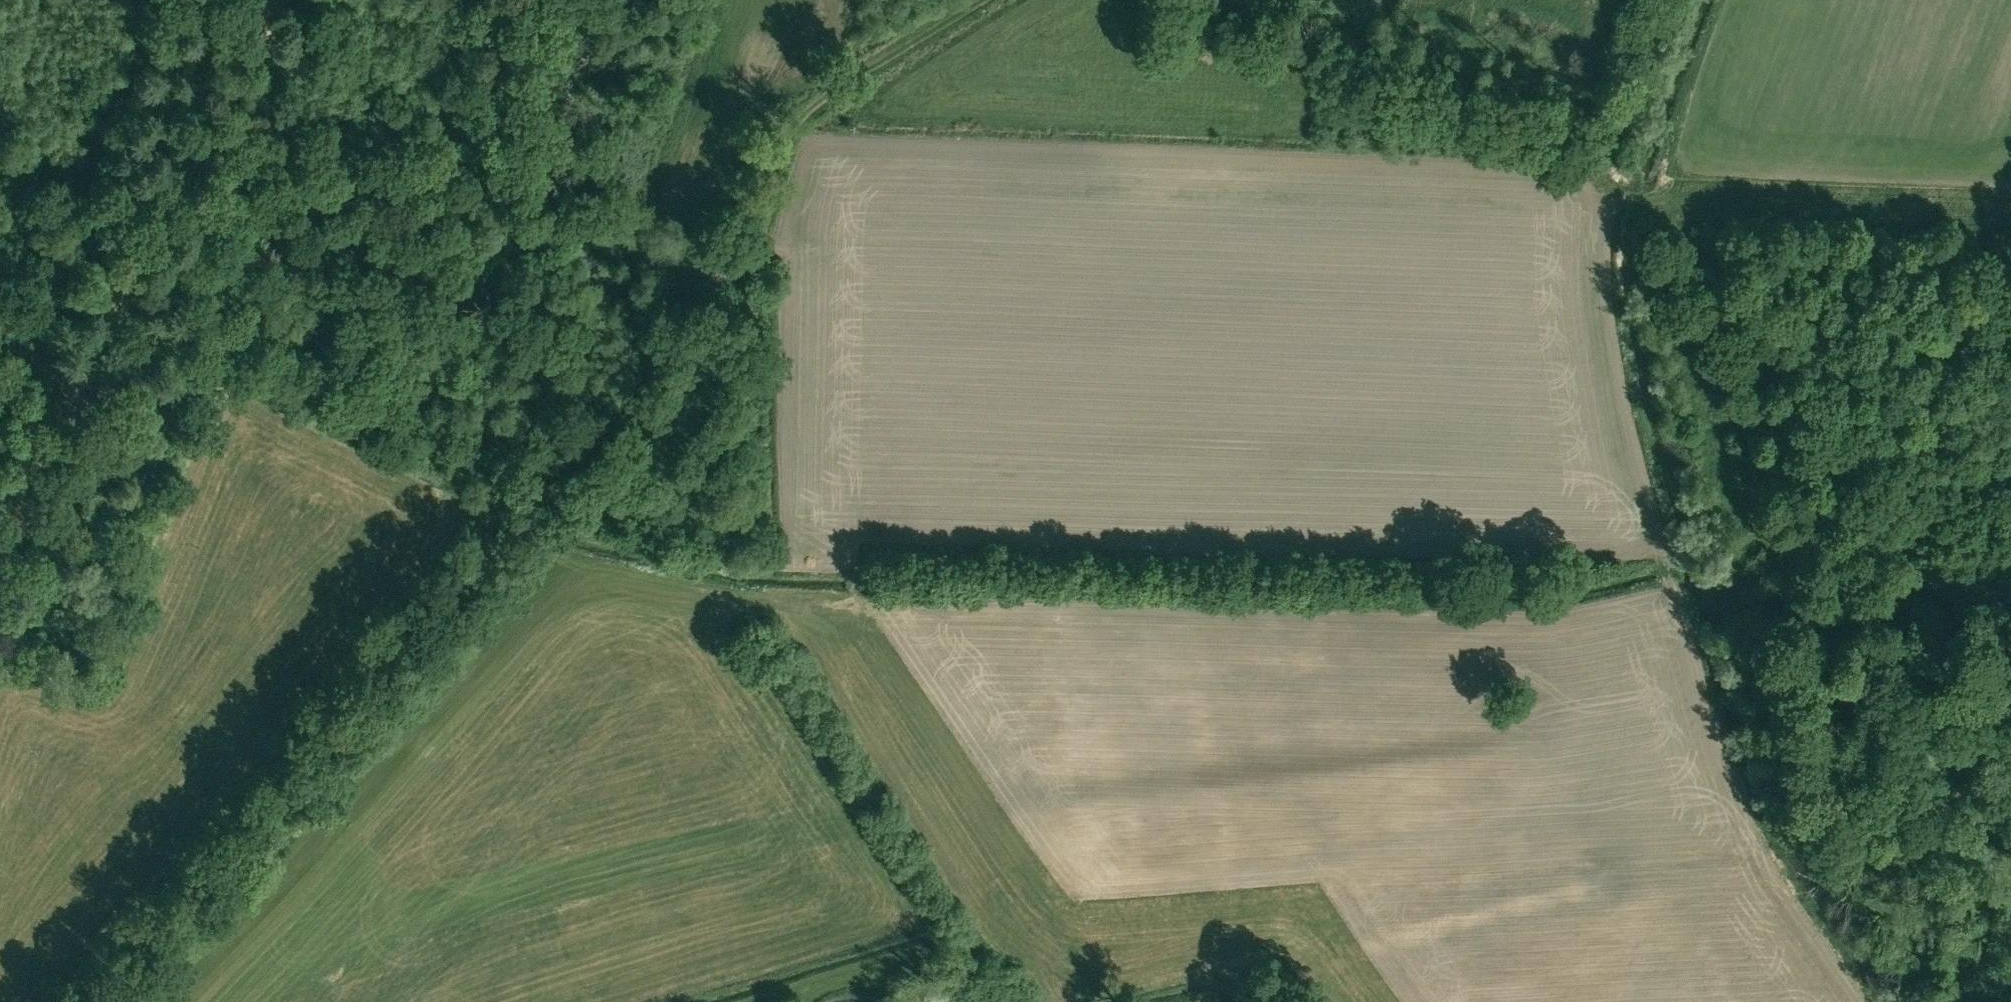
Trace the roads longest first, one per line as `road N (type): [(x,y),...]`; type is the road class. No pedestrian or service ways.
road 1 (track): [(105,1001),(627,410),(691,301),(754,253),(791,140),(809,109),(982,0)]
road 2 (track): [(0,579),(49,451),(281,0)]

